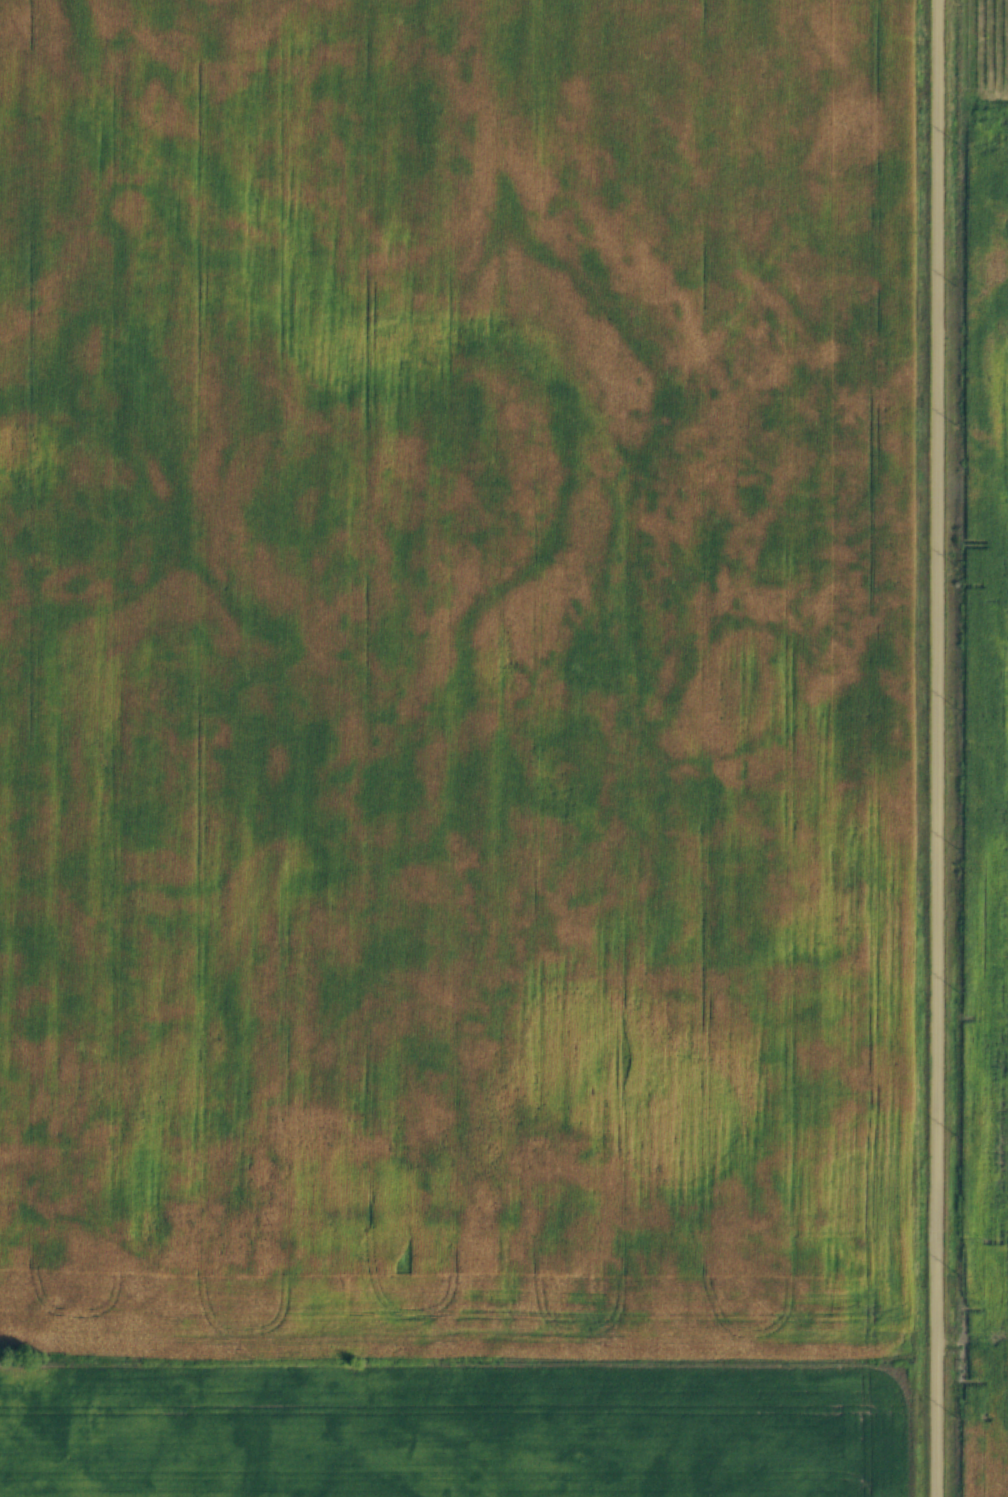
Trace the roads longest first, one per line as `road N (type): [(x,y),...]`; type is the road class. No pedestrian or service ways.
road 1 (residential): [(939,1496),(938,0)]

